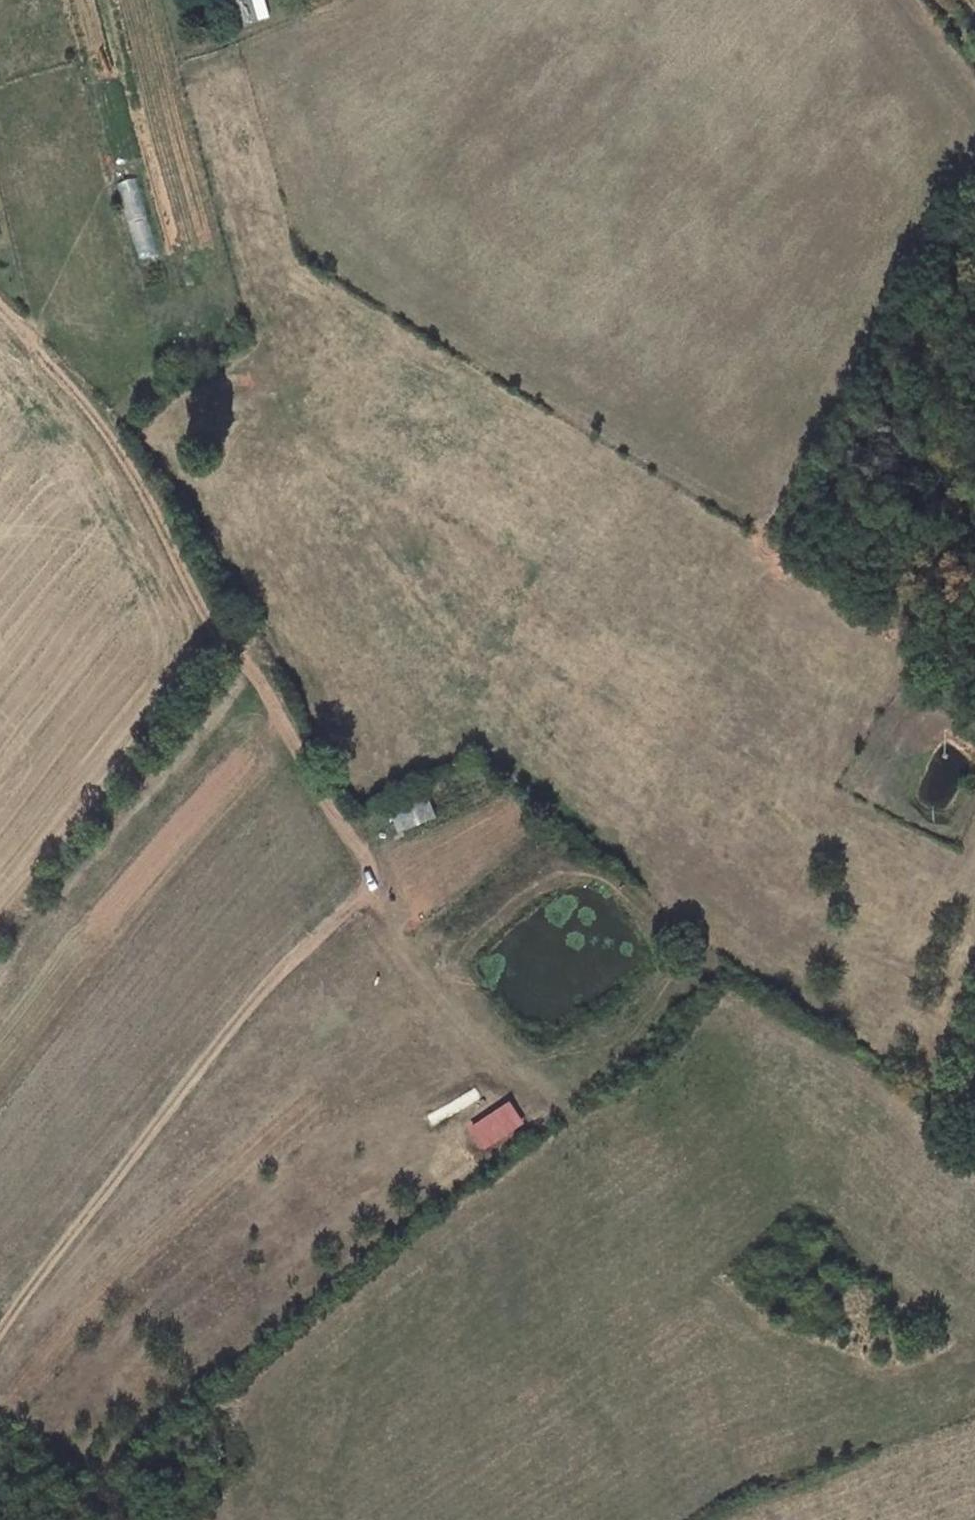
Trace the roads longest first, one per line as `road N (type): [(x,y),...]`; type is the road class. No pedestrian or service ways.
road 1 (track): [(375,907),(277,720),(86,413),(0,318)]
road 2 (track): [(0,1343),(185,1096),(368,882)]

